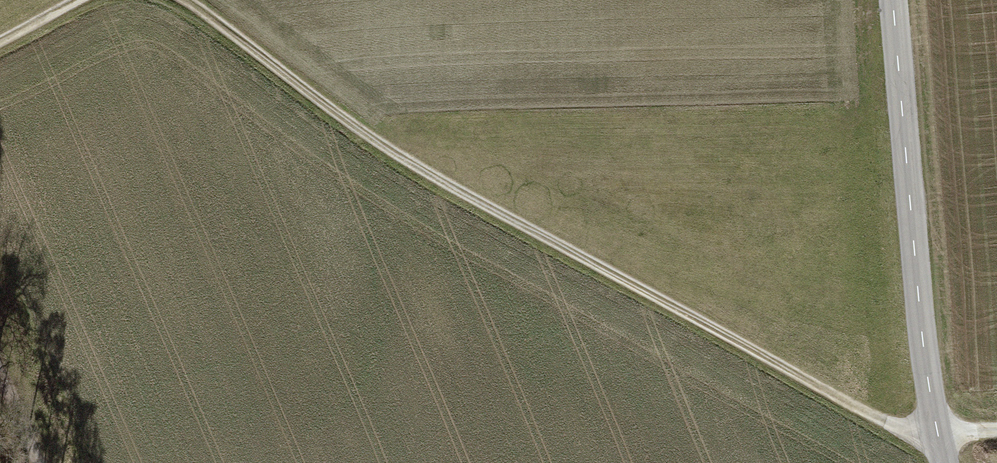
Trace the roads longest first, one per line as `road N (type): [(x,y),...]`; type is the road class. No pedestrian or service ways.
road 1 (track): [(180,0),(400,156),(886,425),(996,432)]
road 2 (unclassified): [(947,462),(932,396),(898,0)]

